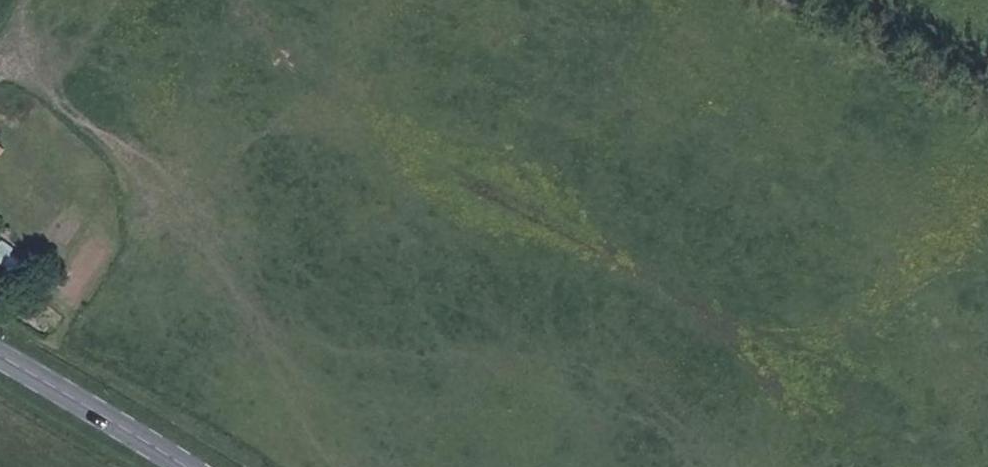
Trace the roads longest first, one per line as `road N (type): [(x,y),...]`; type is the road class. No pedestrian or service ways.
road 1 (tertiary): [(0,353),(193,466)]

